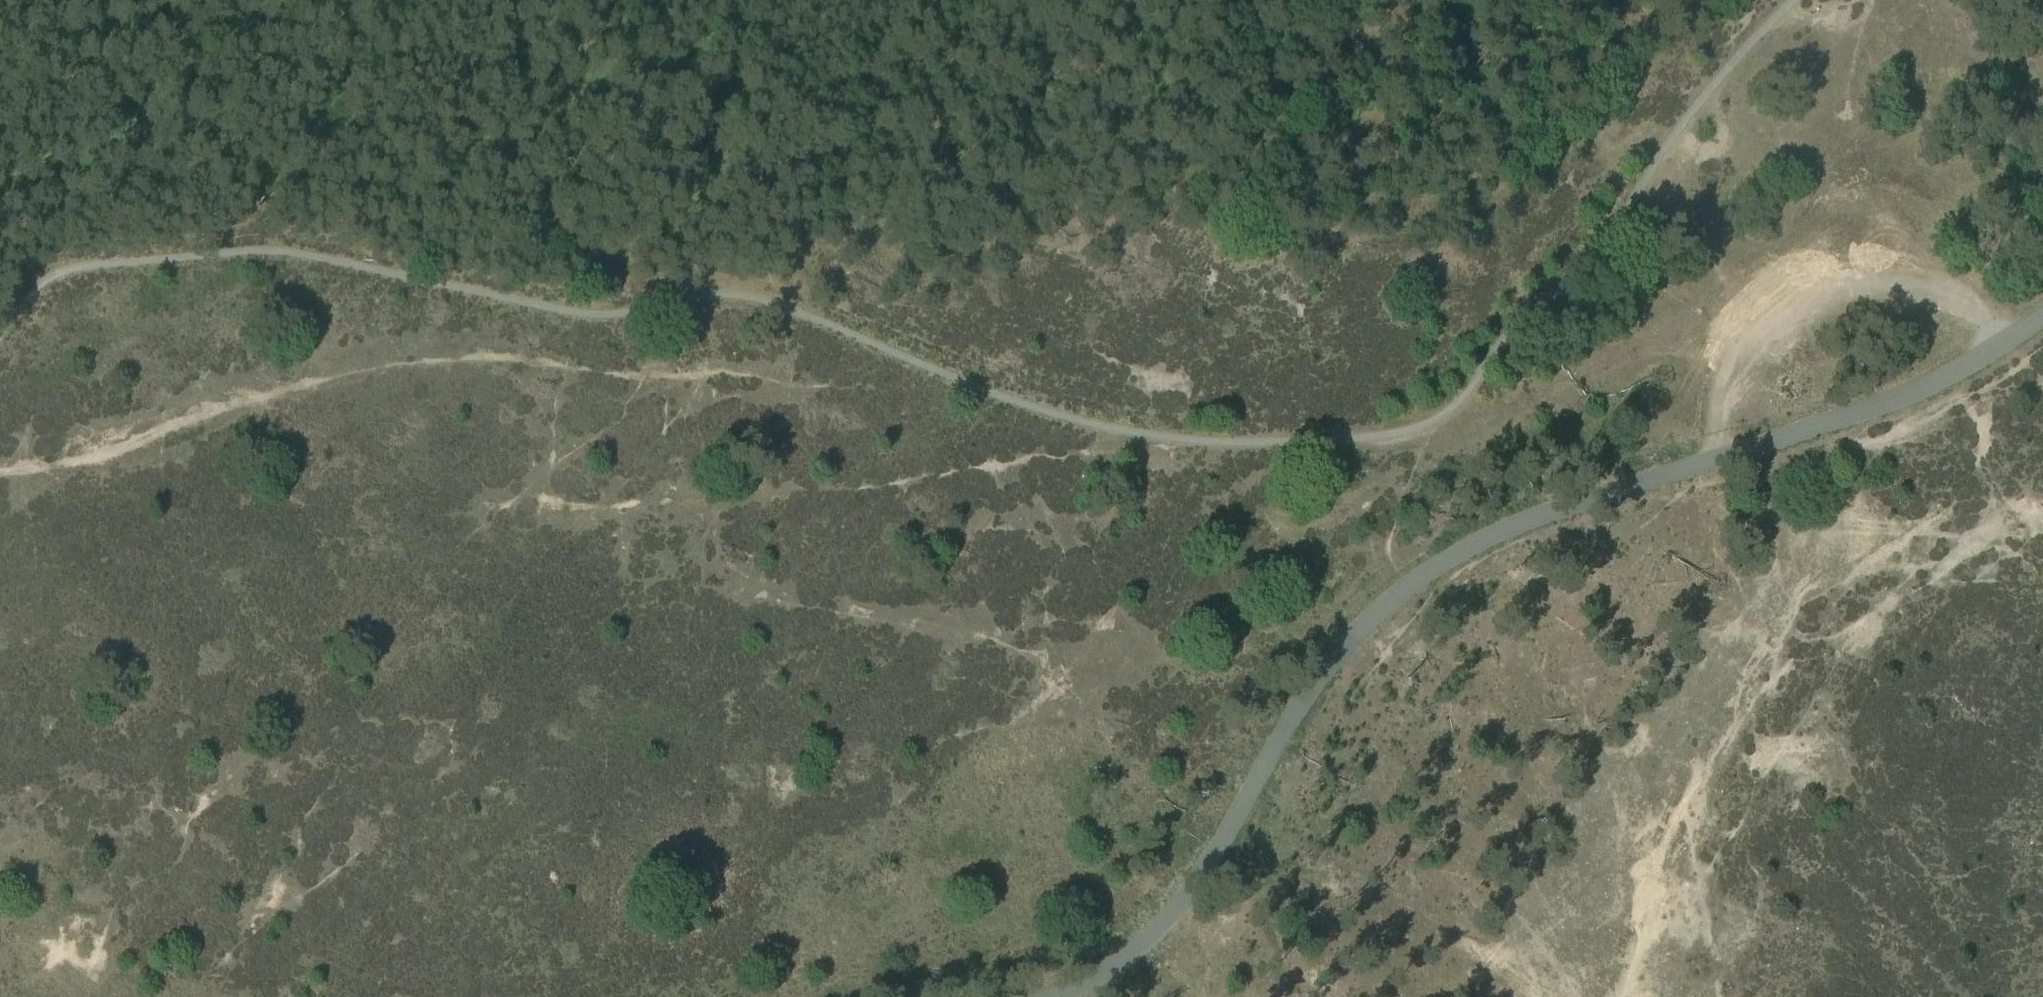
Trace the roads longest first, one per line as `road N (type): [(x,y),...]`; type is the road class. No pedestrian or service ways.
road 1 (unclassified): [(1048,996),(1122,959),(1187,896),(1321,675),(1432,568),(1545,512),(1857,412),(1983,361),(2042,317)]

